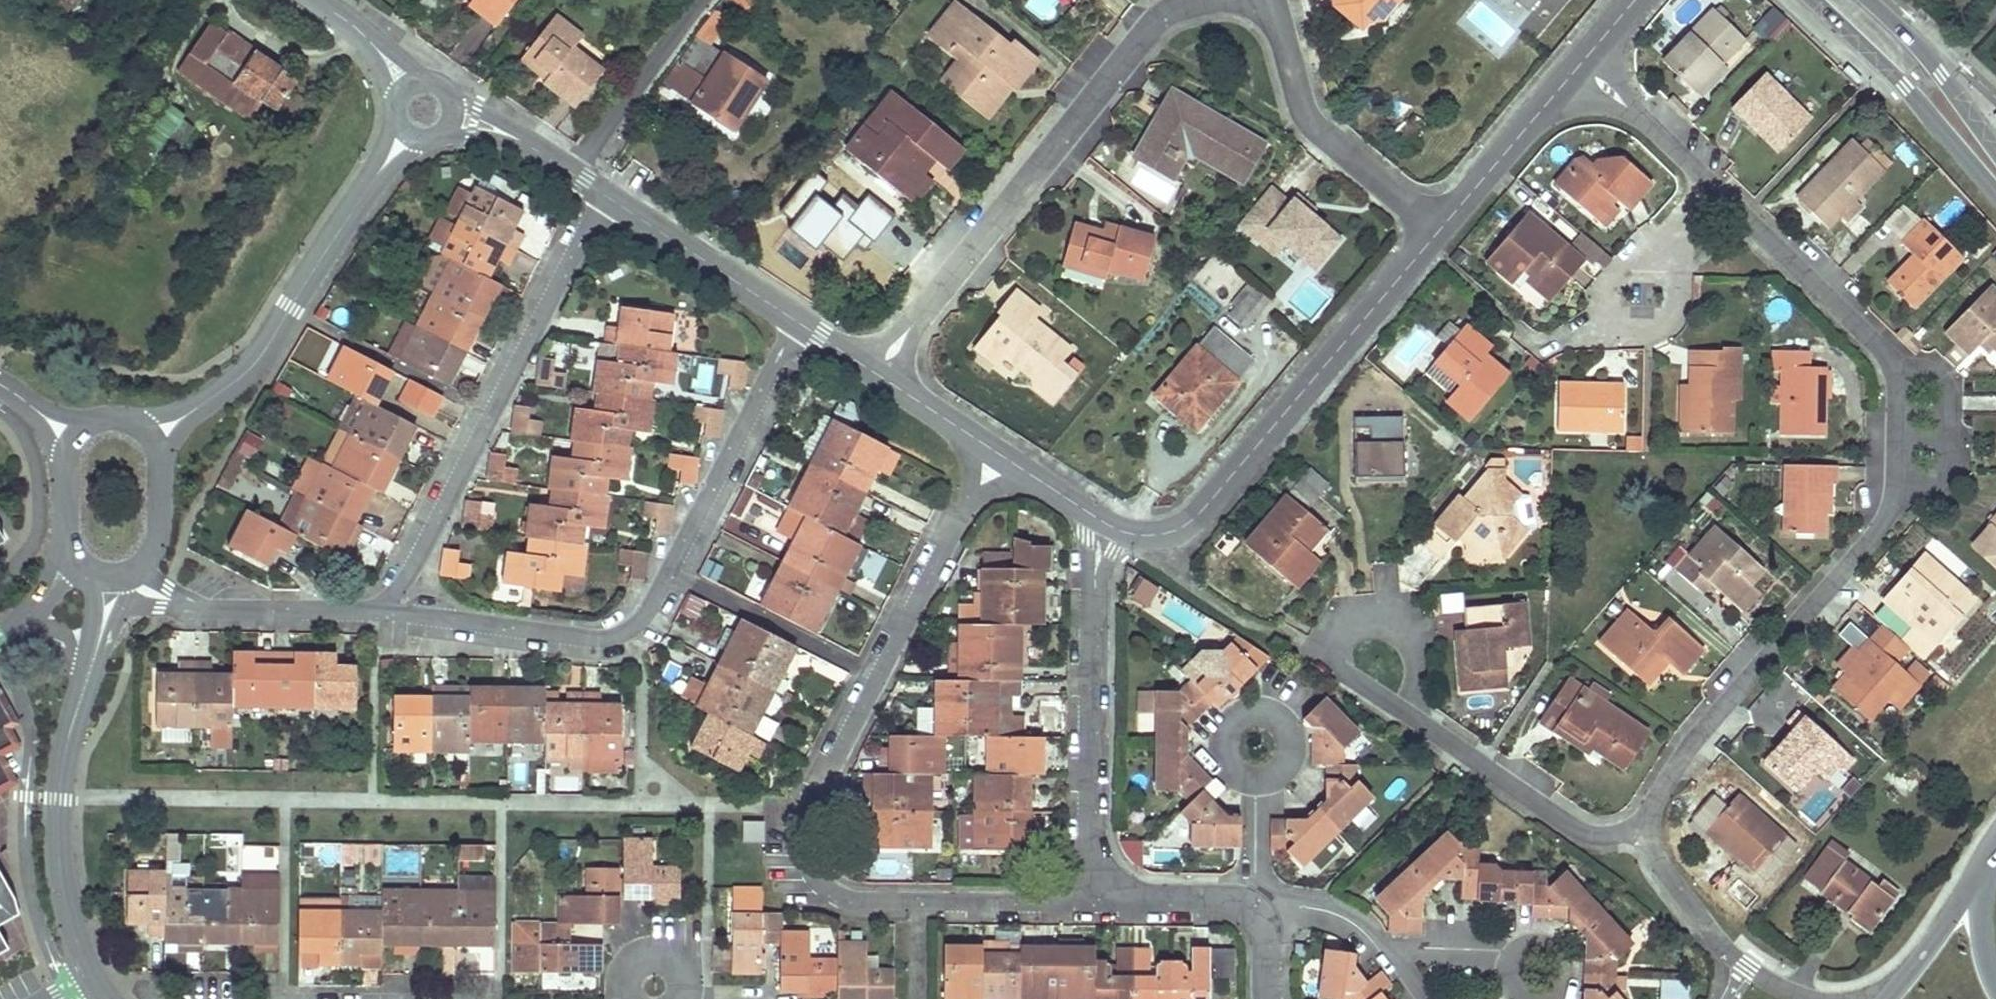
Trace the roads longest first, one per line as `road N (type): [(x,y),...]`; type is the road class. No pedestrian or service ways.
road 1 (residential): [(1809,998),(1749,968),(1716,938),(1665,872),(1646,822),(1692,744),(1884,525),(1895,492),(1894,370),(1743,214),(1580,66)]
road 2 (residential): [(1090,899),(863,900),(823,887),(807,856),(812,808),(997,452)]
road 3 (residential): [(356,612),(598,639),(626,633),(650,608),(797,321)]
road 4 (residential): [(875,373),(1154,22),(1209,0)]
road 5 (residential): [(356,612),(408,573),(606,196)]
road 6 (residential): [(1438,231),(1194,519),(1156,535),(1107,525)]
road 7 (residential): [(108,998),(84,958),(66,899),(58,799),(109,604)]
road 8 (residential): [(155,438),(260,357),(408,134)]
road 9 (residential): [(1107,525),(1095,573),(1090,899)]
road 10 (residential): [(1278,0),(1312,125),(1438,231)]
road 11 (secondary): [(1814,0),(1995,191)]
road 12 (residential): [(1090,899),(1247,904),(1265,931),(1268,998)]
road 13 (residential): [(797,321),(606,196)]
road 14 (residential): [(1580,66),(1438,231)]
road 15 (unclassified): [(571,173),(702,0)]
road 16 (secondary): [(1995,149),(1942,74),(1865,0)]
road 17 (tertiary): [(1990,860),(1902,981)]
road 18 (residential): [(997,452),(875,373)]
road 19 (residential): [(218,610),(356,612)]
road 20 (residential): [(137,568),(160,531),(155,438)]
road 21 (residential): [(571,173),(520,132),(455,115)]
road 22 (residential): [(1107,525),(997,452)]
road 23 (secondary): [(1990,860),(1980,918),(1995,988)]
road 24 (residential): [(408,86),(363,33),(317,0)]
road 25 (residential): [(73,440),(65,516),(77,559)]
road 26 (residential): [(682,998),(682,969),(658,954),(631,966),(630,998)]

